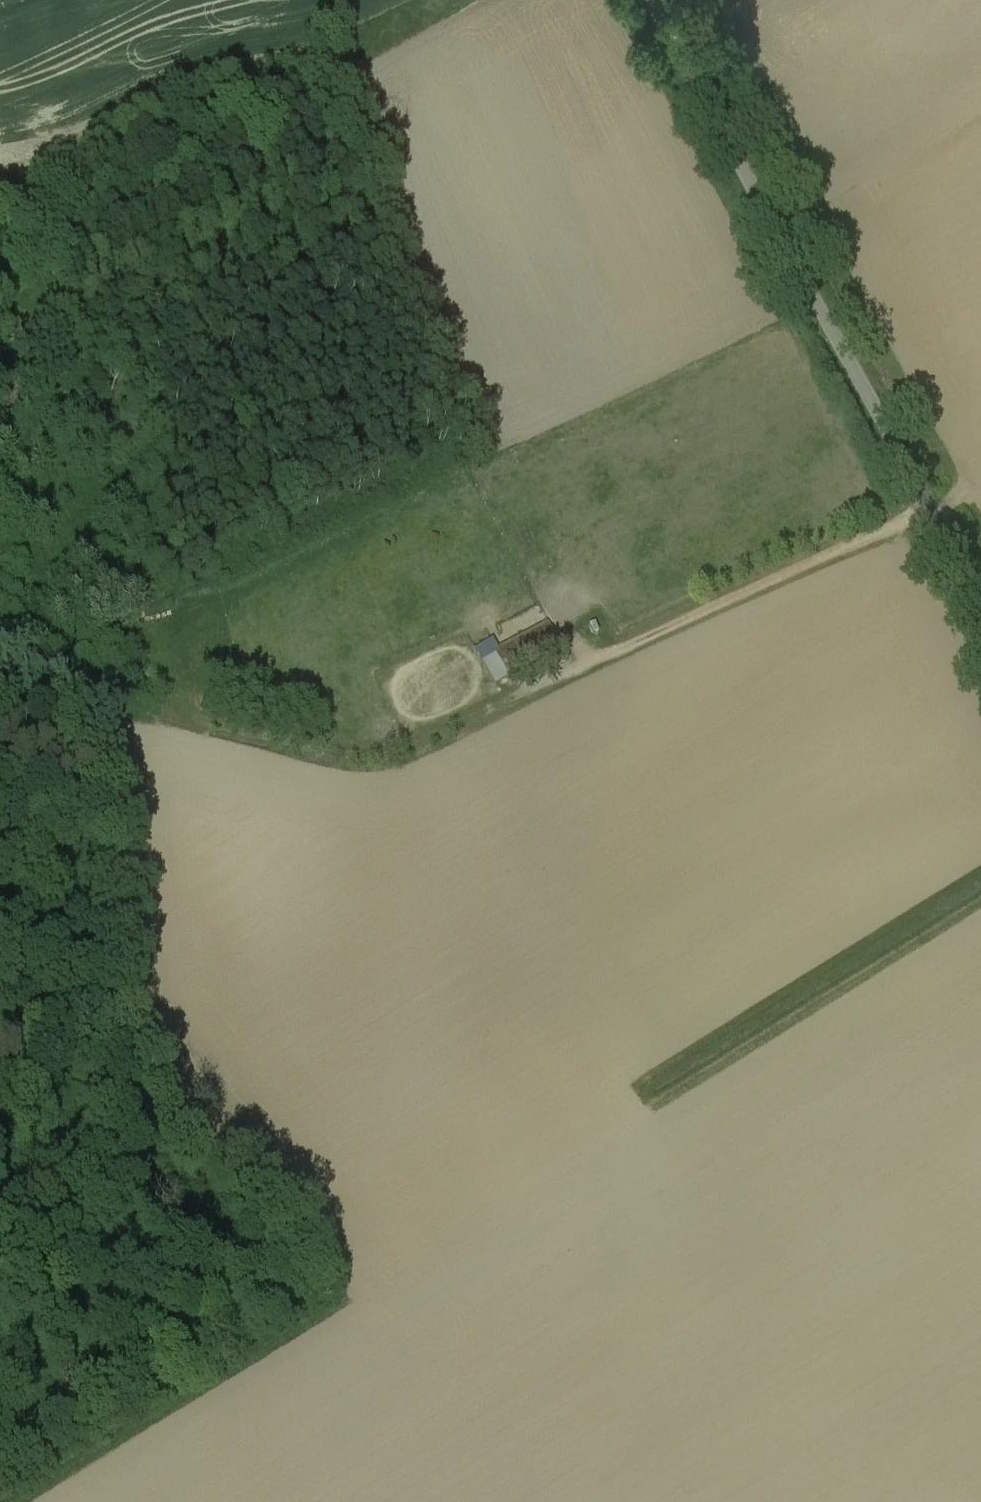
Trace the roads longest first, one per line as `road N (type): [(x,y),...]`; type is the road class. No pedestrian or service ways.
road 1 (unclassified): [(652,0),(980,610)]
road 2 (track): [(0,663),(366,761),(586,666)]
road 3 (track): [(926,508),(586,666)]

